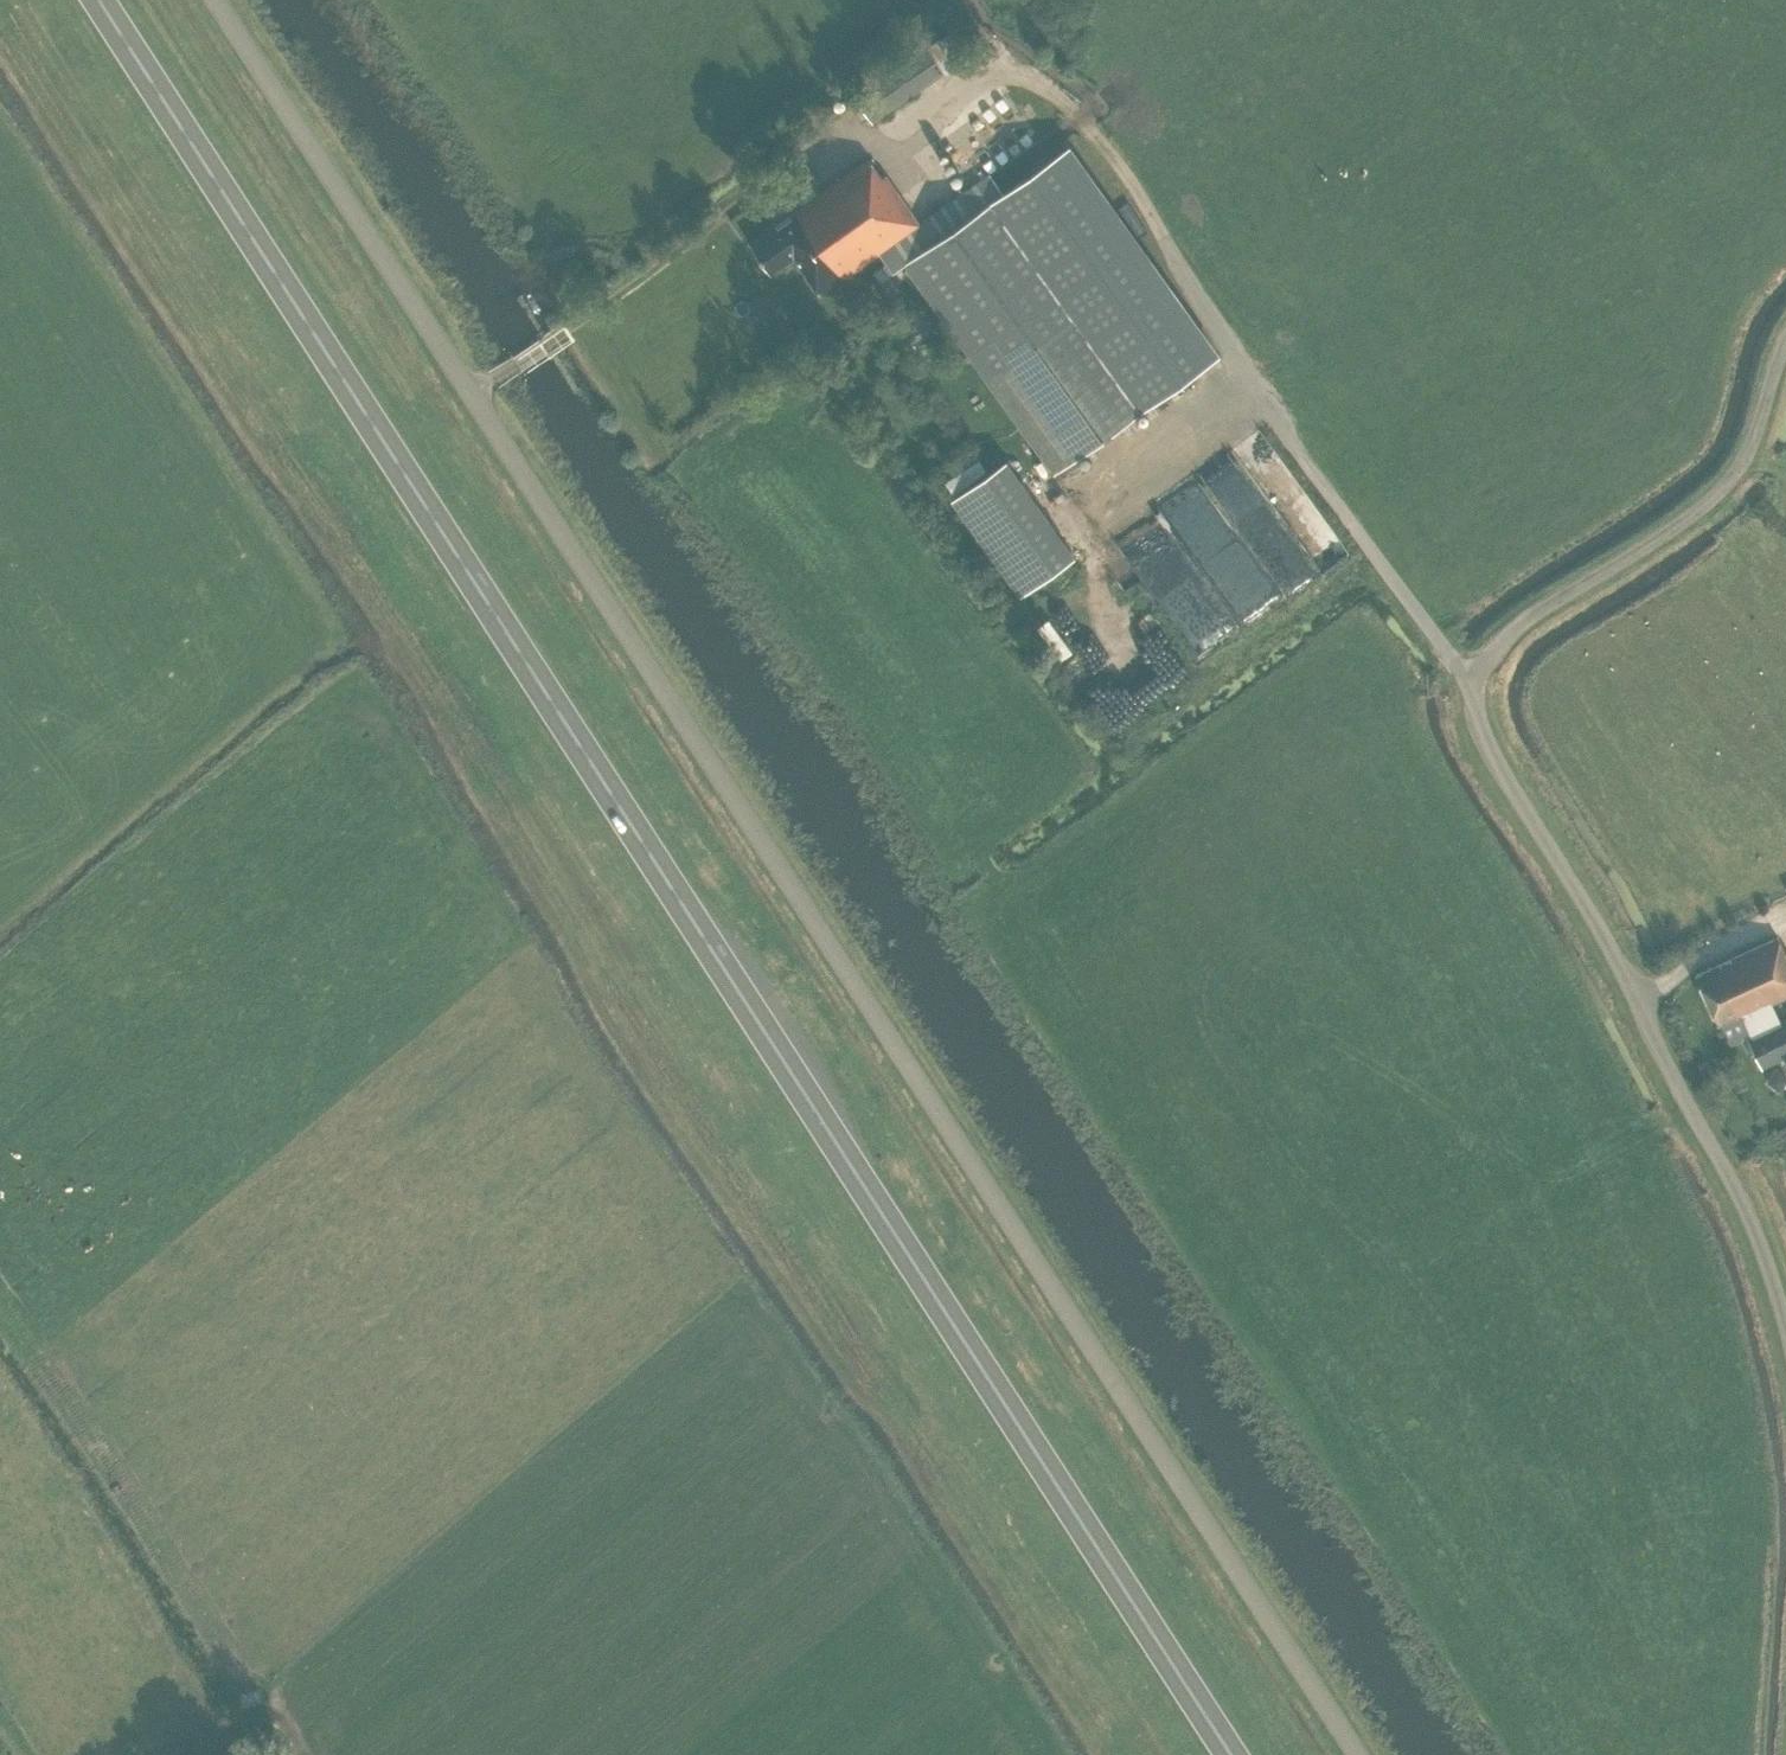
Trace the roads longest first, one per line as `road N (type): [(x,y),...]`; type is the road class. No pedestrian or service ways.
road 1 (unclassified): [(1357,1754),(216,0)]
road 2 (trunk): [(1232,1754),(99,0)]
road 3 (unclassified): [(1785,1301),(1587,908),(1482,745),(1472,685),(1510,634),(1710,500),(1762,425),(1785,335)]
road 4 (track): [(1472,685),(980,0)]
road 5 (track): [(582,315),(853,111)]

